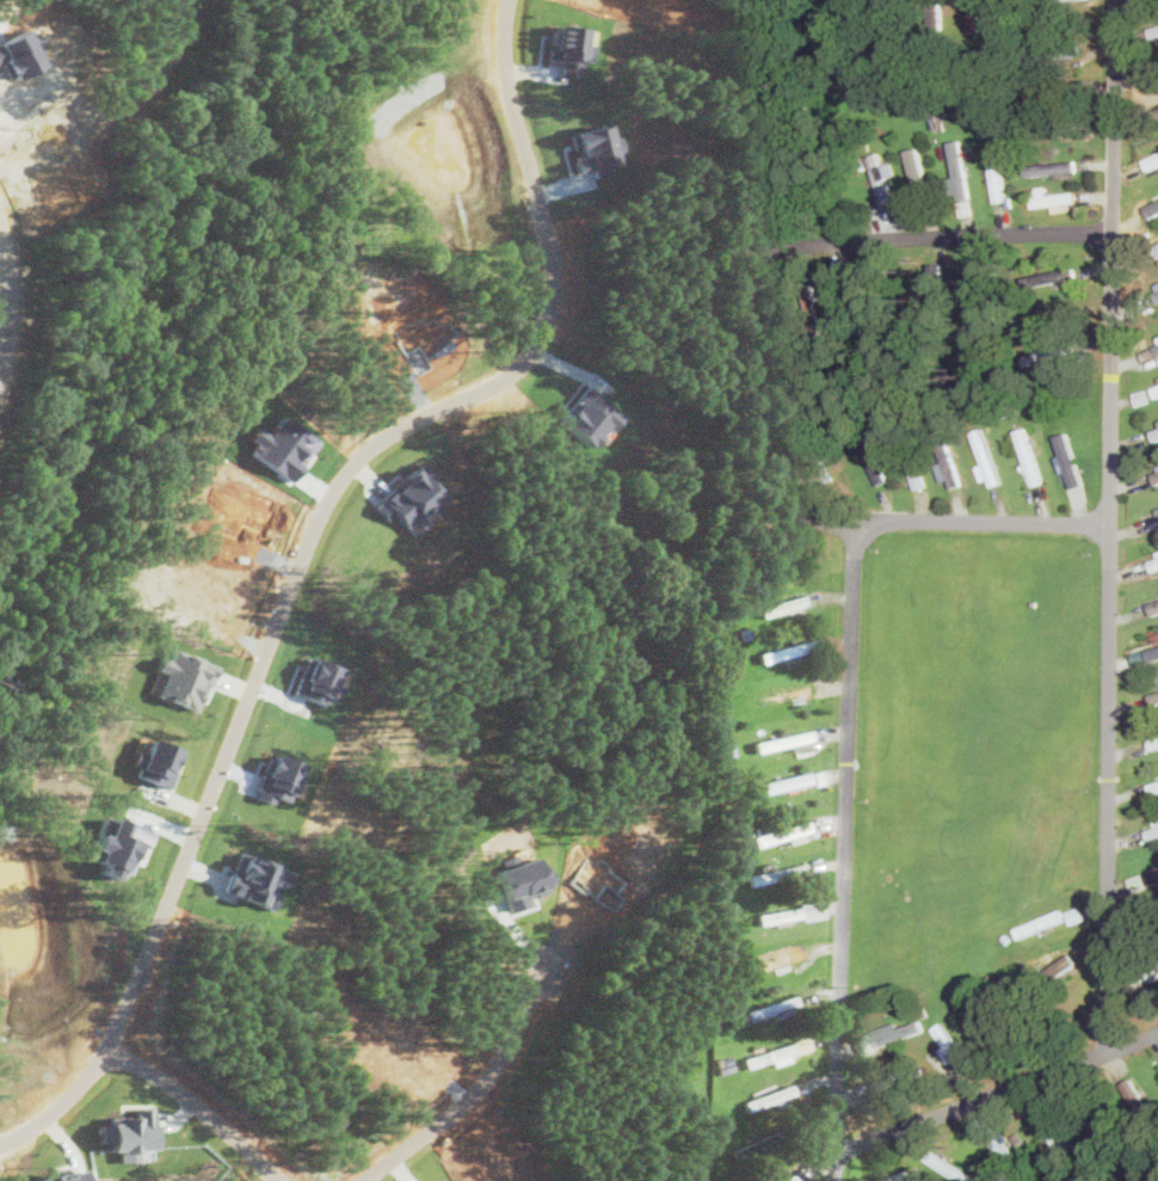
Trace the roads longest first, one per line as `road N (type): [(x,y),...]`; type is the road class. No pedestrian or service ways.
road 1 (residential): [(0,1145),(35,1127),(91,1074),(127,1003),(327,498),(356,460),(404,425),(524,361),(547,326),(558,275),(505,55),(510,0)]
road 2 (residential): [(1111,1048),(1114,232),(1124,0)]
road 3 (residential): [(837,1180),(861,524)]
road 4 (residential): [(1115,523),(861,524),(764,543)]
road 5 (residential): [(838,1149),(1157,1028)]
road 6 (residential): [(784,239),(1114,232)]
road 7 (residential): [(364,1180),(488,1077),(546,972)]
road 8 (residential): [(104,1046),(165,1077),(285,1180)]
road 9 (residential): [(0,227),(10,296),(0,375)]

